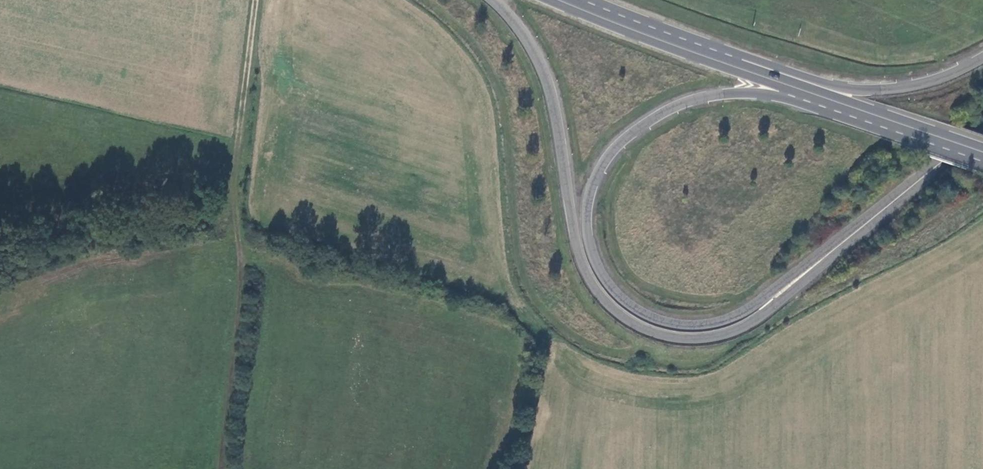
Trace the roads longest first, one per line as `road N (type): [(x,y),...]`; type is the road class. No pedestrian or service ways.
road 1 (primary): [(780,293),(700,327),(658,322),(626,302),(599,267),(588,231),(590,196),(611,154),(675,108),(730,94),(770,94),(871,126),(909,125)]
road 2 (primary): [(494,0),(548,81),(580,254),(606,301),(647,331),(699,340),(746,328),(780,293)]
road 3 (track): [(256,0),(235,176),(242,271),(222,468)]
road 4 (primary): [(982,59),(919,85),(857,89),(745,56),(685,50)]
road 5 (primary): [(982,129),(780,293)]
road 6 (primary): [(685,50),(909,125)]
road 7 (primary): [(561,0),(685,50)]

